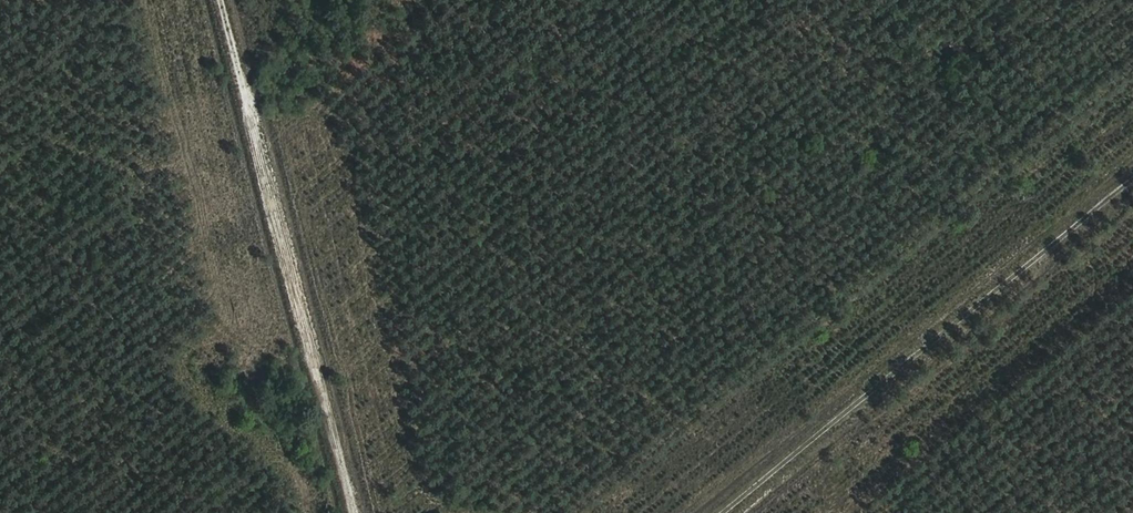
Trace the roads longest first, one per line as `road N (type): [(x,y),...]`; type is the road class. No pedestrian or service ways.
road 1 (track): [(358,512),(224,0)]
road 2 (track): [(1132,184),(724,512)]

